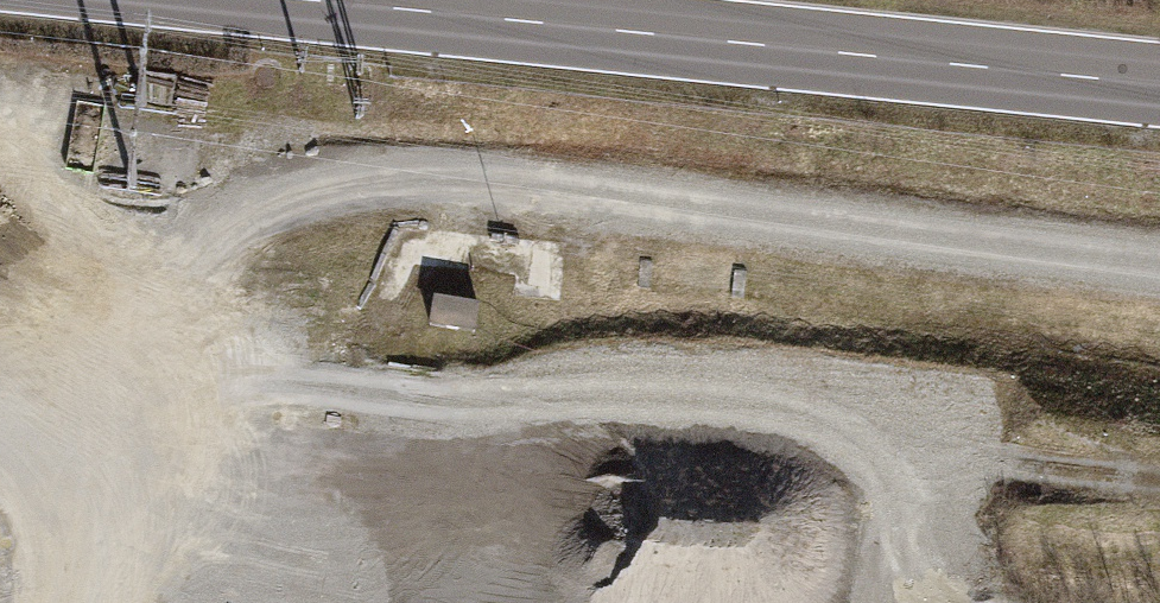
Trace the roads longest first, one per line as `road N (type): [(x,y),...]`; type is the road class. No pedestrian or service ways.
road 1 (track): [(1159,239),(477,158),(243,200),(41,348),(0,483)]
road 2 (secondary): [(1159,77),(351,0)]

